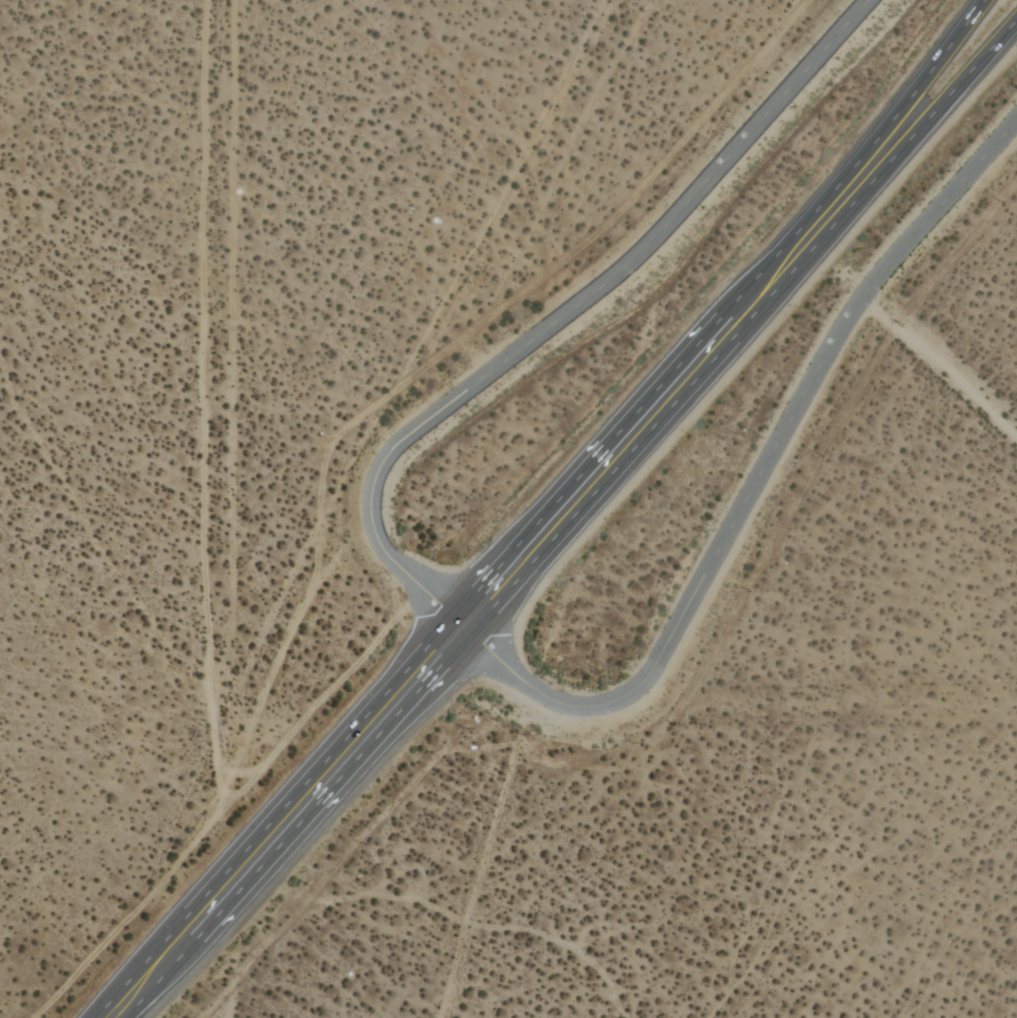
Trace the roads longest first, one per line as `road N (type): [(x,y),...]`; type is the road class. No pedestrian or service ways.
road 1 (residential): [(454,619),(553,701),(607,706),(638,688),(852,314),(1016,122)]
road 2 (residential): [(871,0),(624,271),(388,454),(371,490),(380,545),(454,619)]
road 3 (track): [(233,0),(234,600),(213,706),(220,819)]
road 4 (trunk): [(480,641),(1016,32)]
road 5 (trunk): [(924,77),(454,619)]
road 6 (track): [(208,0),(204,551),(215,689)]
road 7 (trunk): [(454,619),(100,1017)]
road 8 (track): [(383,639),(40,1017)]
road 9 (trunk): [(141,1017),(480,641)]
road 10 (track): [(374,528),(325,571),(300,610),(219,796)]
road 11 (track): [(1016,432),(865,297)]

